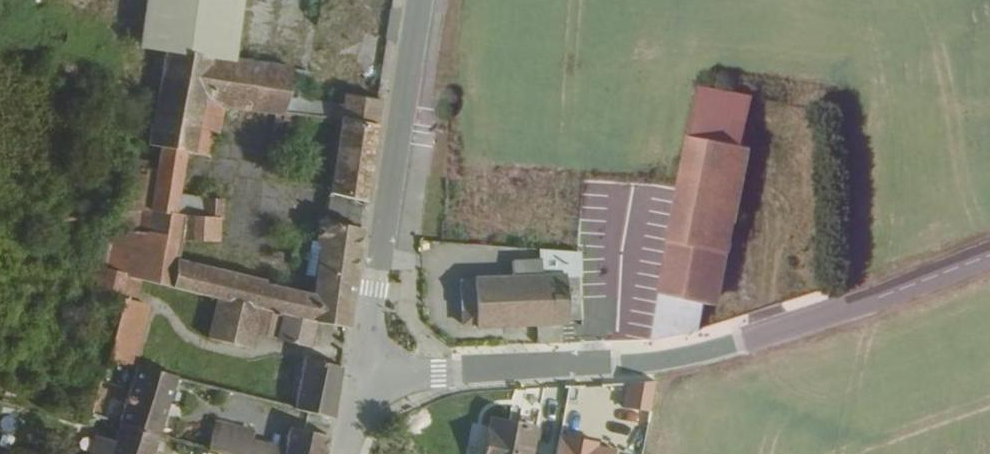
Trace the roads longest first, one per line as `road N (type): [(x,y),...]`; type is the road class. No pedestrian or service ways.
road 1 (tertiary): [(989,254),(660,363),(366,377)]
road 2 (tertiary): [(366,377),(421,0)]

